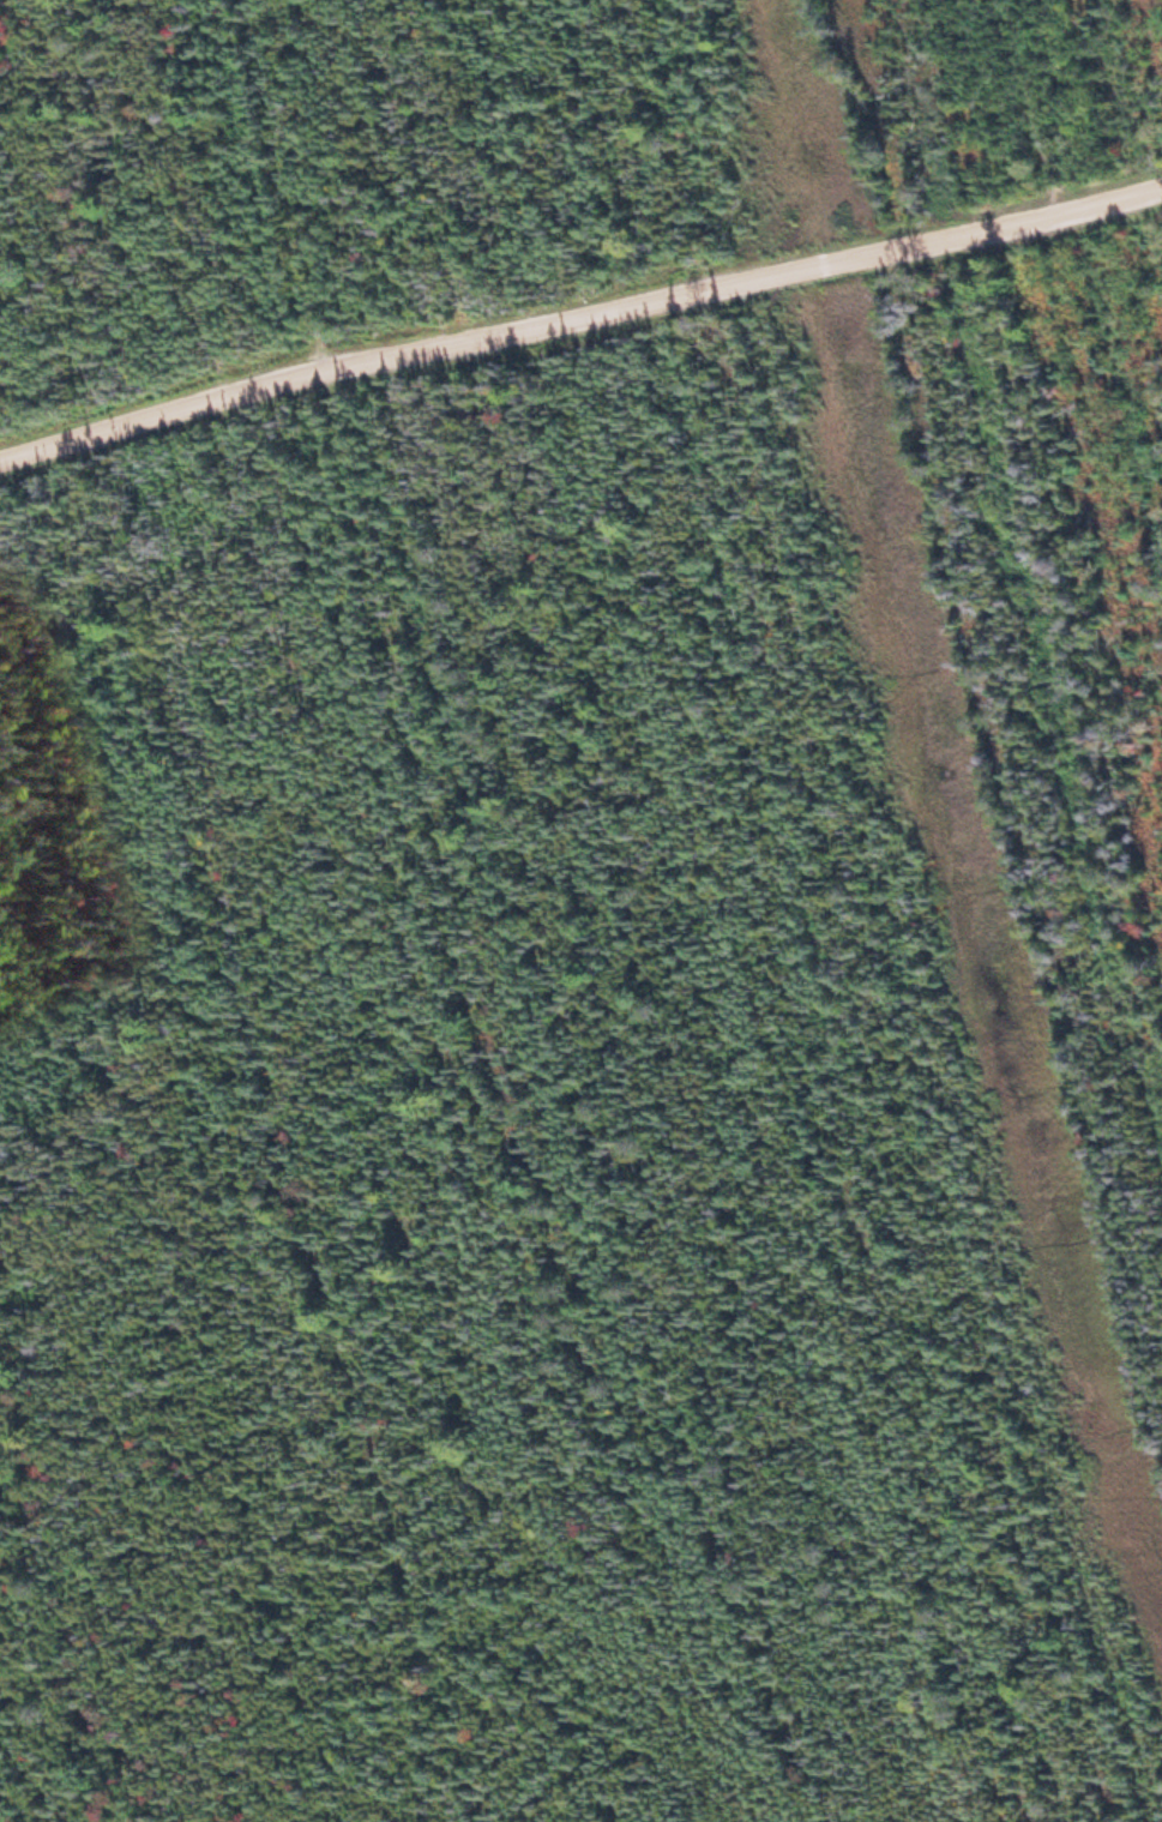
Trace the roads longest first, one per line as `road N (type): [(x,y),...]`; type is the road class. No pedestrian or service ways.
road 1 (residential): [(0,455),(326,363),(993,233),(1161,189)]

